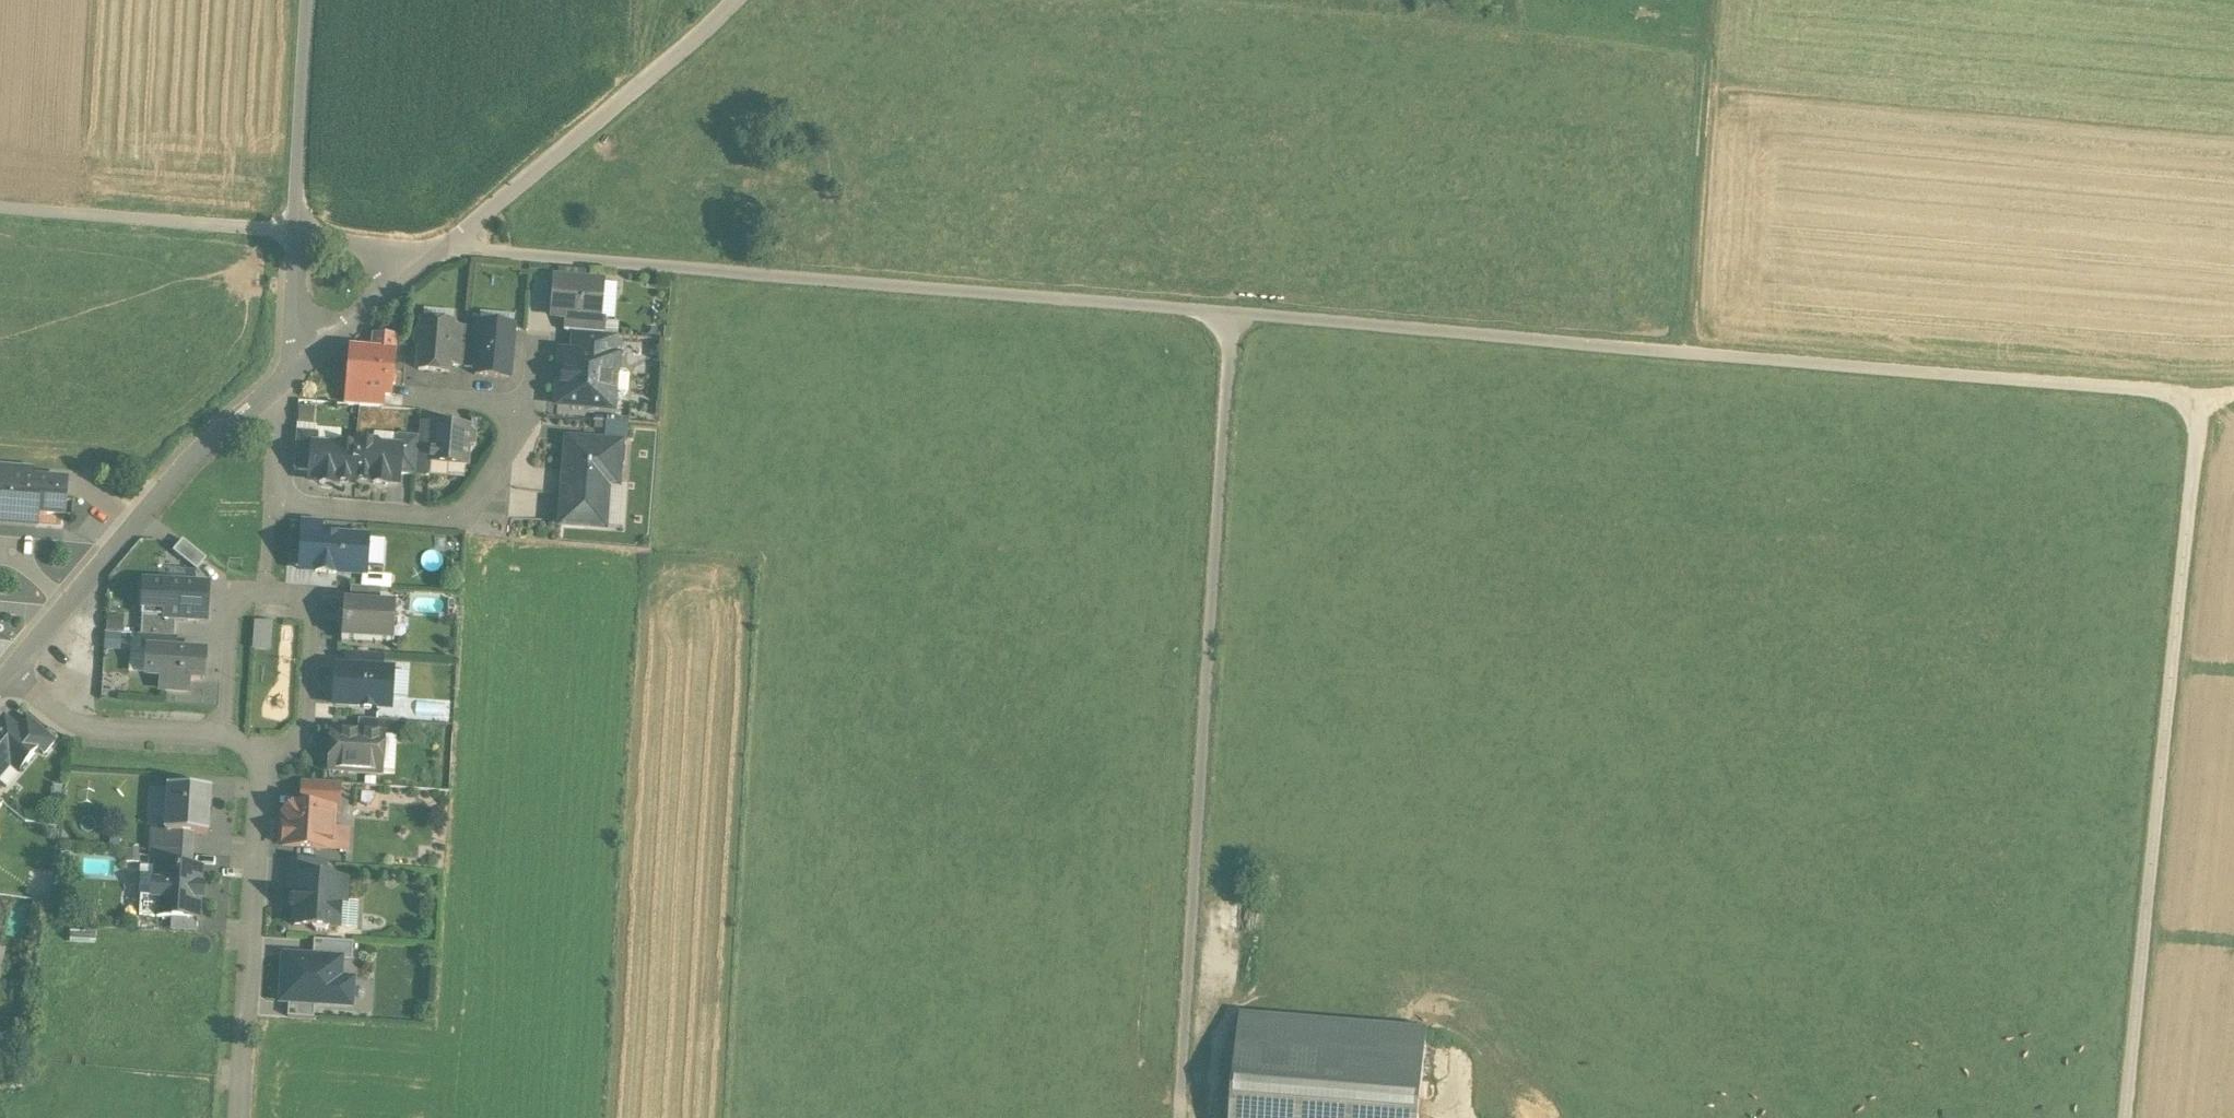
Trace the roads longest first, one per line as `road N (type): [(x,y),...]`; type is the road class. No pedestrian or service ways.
road 1 (track): [(2125,1117),(2200,398),(1231,318)]
road 2 (residential): [(287,380),(207,442),(0,682)]
road 3 (residential): [(446,256),(740,0)]
road 4 (track): [(1685,353),(1712,0)]
road 5 (residential): [(239,1117),(264,767)]
road 6 (residential): [(269,504),(460,517),(536,410)]
road 7 (track): [(293,240),(0,213)]
road 8 (residential): [(307,0),(293,240)]
road 9 (residential): [(264,767),(302,741),(312,613),(299,596),(266,592)]
road 10 (residential): [(266,592),(235,600),(224,741),(264,767)]
road 11 (residential): [(446,256),(287,380)]
road 12 (residential): [(446,256),(293,240)]
road 13 (residential): [(293,240),(287,380)]
road 14 (residential): [(269,504),(287,380)]
road 15 (residential): [(536,410),(413,398)]

